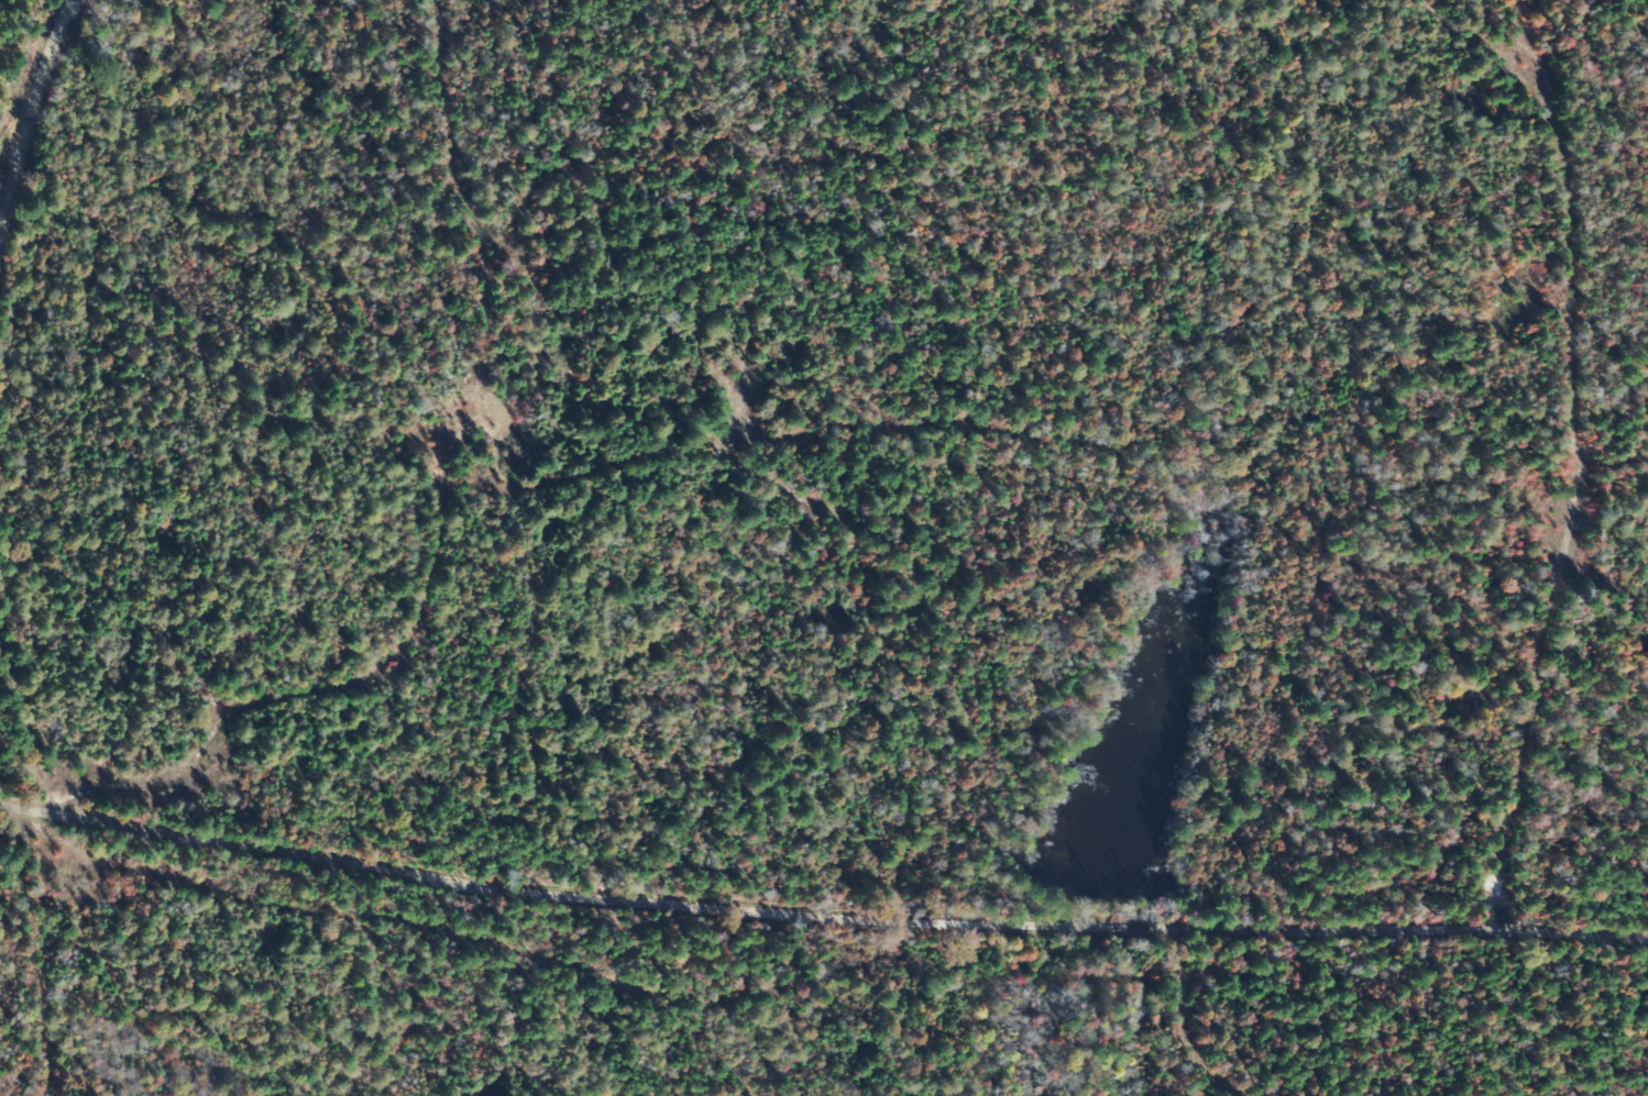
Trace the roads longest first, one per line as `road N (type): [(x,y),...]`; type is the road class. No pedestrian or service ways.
road 1 (residential): [(0,851),(429,887),(970,1005),(1221,1005),(1439,943),(1568,943),(1647,957)]
road 2 (residential): [(0,433),(17,343),(33,326),(84,91),(115,0)]

